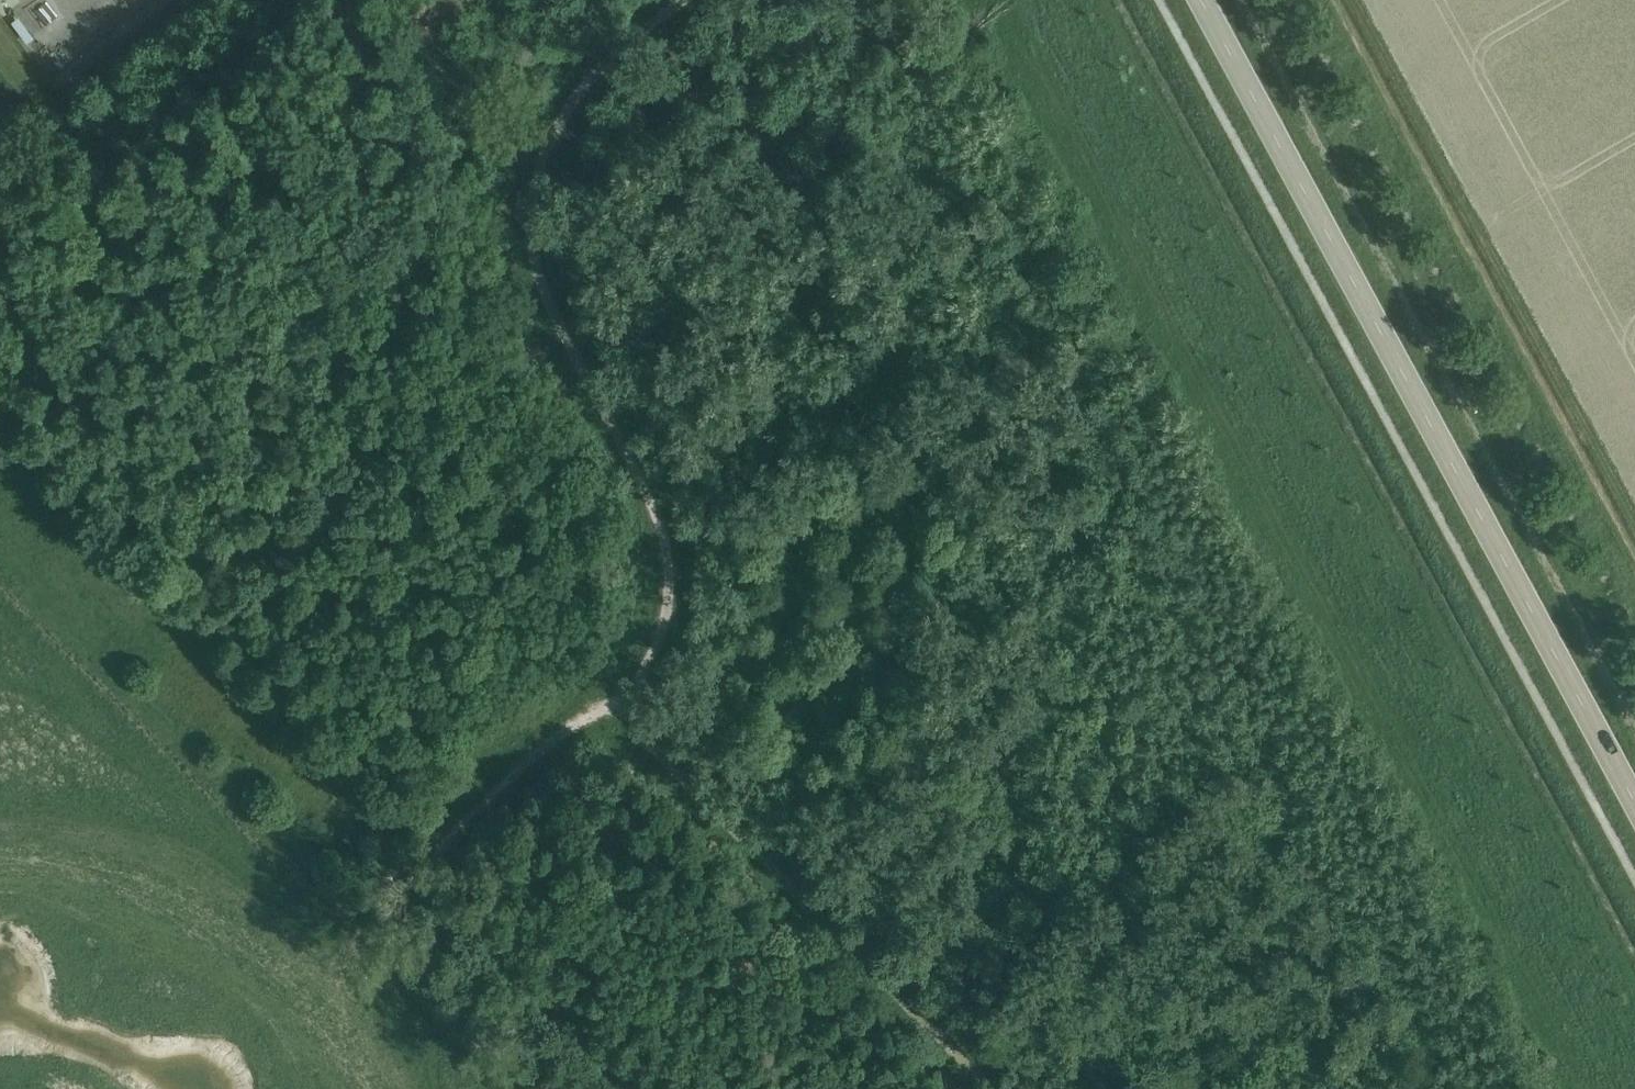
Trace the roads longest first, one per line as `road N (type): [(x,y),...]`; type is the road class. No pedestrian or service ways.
road 1 (tertiary): [(1201,0),(1634,801)]

